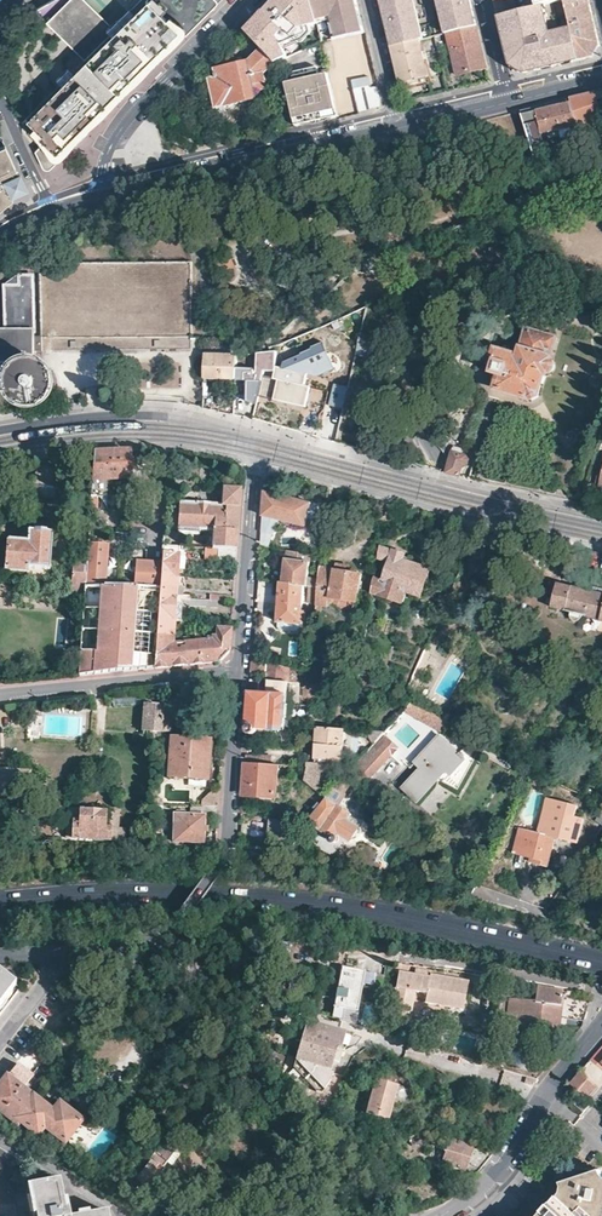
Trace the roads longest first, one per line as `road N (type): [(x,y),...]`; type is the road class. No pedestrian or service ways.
road 1 (primary): [(601,962),(399,917),(270,900),(86,894),(0,903)]
road 2 (residential): [(241,673),(257,438),(141,416),(0,430)]
road 3 (tertiary): [(398,126),(104,193)]
road 4 (residential): [(180,923),(228,853),(241,673)]
road 5 (residential): [(601,1024),(502,1164),(440,1215)]
road 6 (tertiary): [(104,193),(104,163),(126,127),(244,0)]
road 7 (residential): [(0,694),(241,673)]
road 8 (residential): [(399,958),(601,992)]
road 9 (residential): [(180,923),(141,947),(0,955)]
road 10 (residential): [(398,126),(365,0)]
road 11 (residential): [(601,931),(481,892)]
road 12 (residential): [(51,208),(0,95)]

